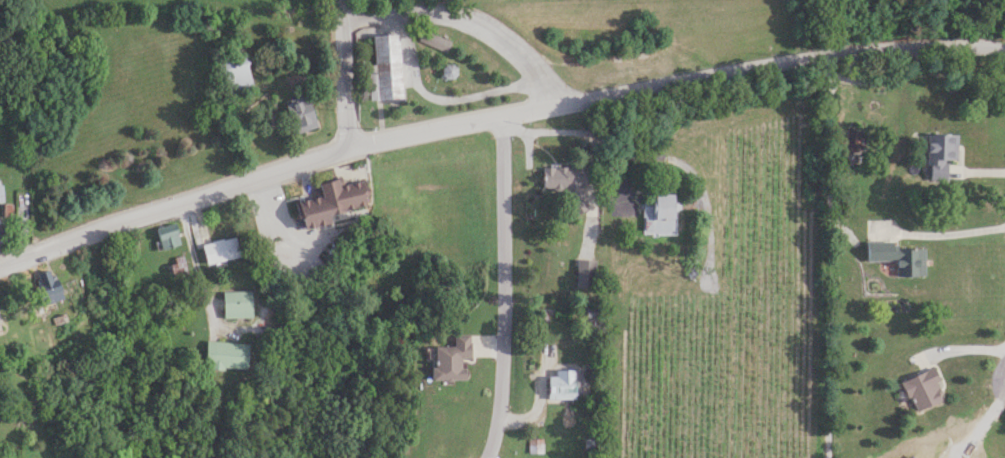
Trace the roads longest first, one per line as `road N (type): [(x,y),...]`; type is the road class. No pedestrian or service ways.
road 1 (residential): [(1004,50),(824,55),(347,149)]
road 2 (residential): [(824,457),(824,55)]
road 3 (tertiary): [(347,149),(244,178),(0,270)]
road 4 (residential): [(502,116),(493,429),(483,457)]
road 5 (tertiary): [(347,149),(341,0)]

